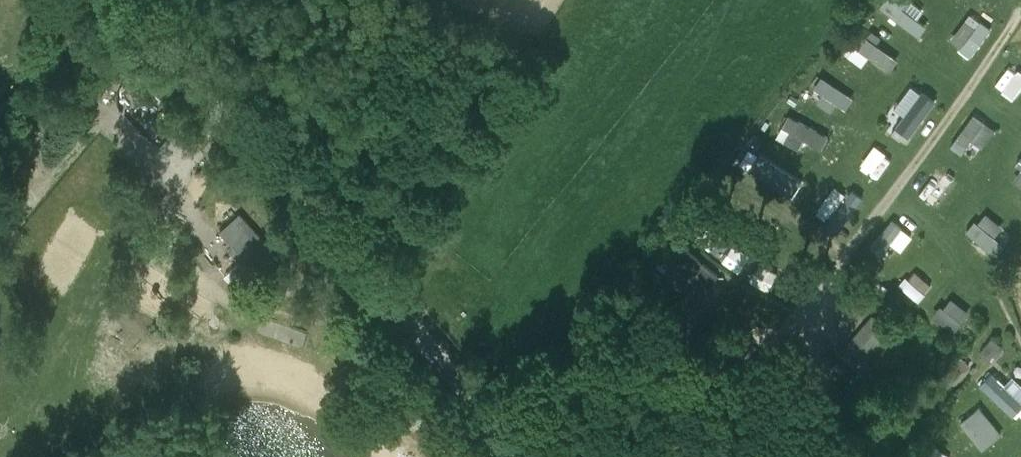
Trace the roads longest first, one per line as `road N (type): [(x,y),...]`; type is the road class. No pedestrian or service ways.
road 1 (unclassified): [(525,456),(123,0)]

